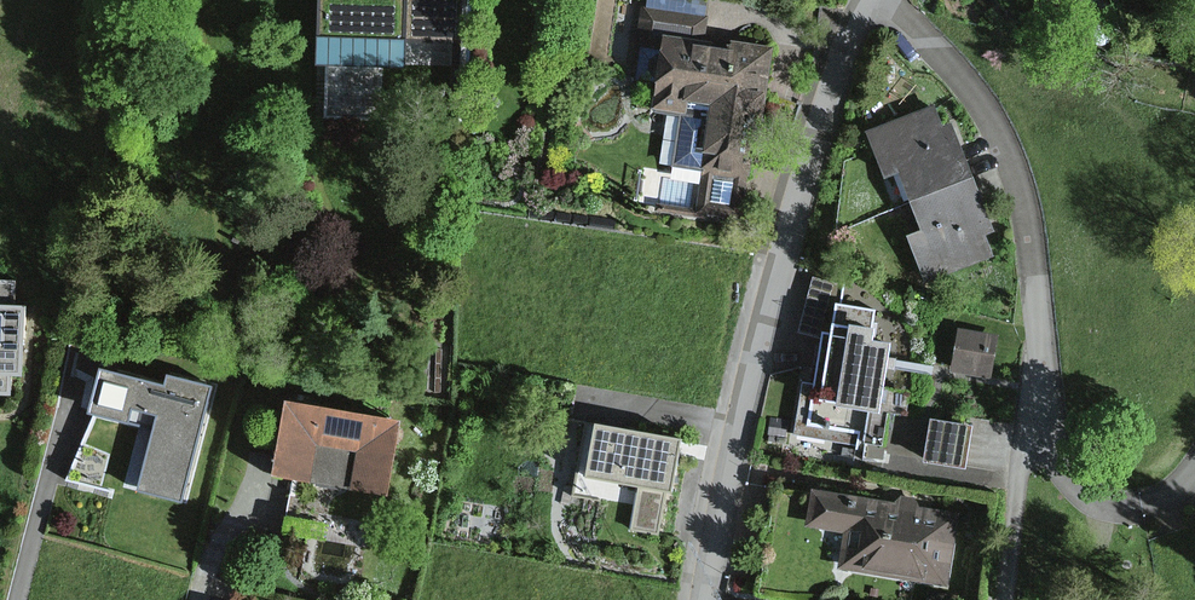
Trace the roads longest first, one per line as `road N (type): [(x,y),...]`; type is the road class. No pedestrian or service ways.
road 1 (residential): [(899,0),(983,84),(1015,144),(1038,236),(1041,355),(1007,599)]
road 2 (residential): [(706,599),(779,278),(876,0)]

